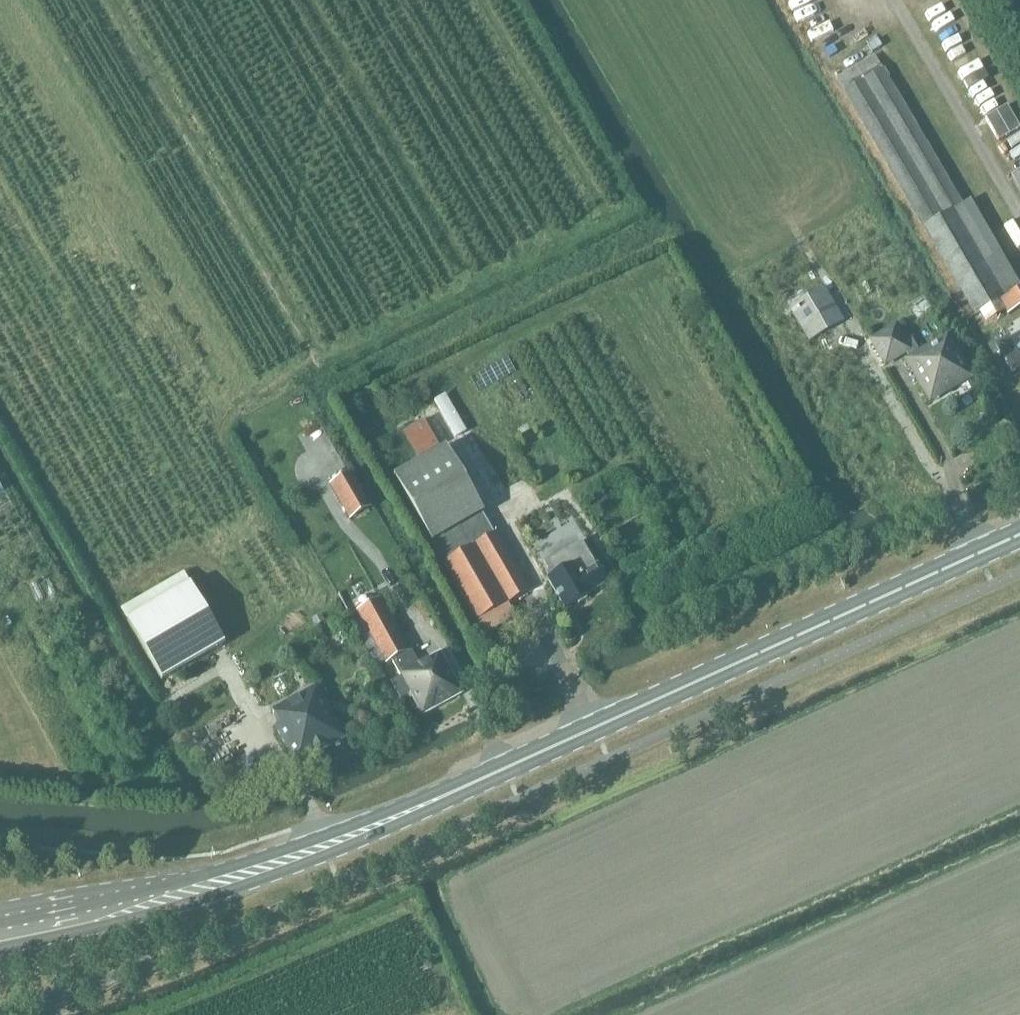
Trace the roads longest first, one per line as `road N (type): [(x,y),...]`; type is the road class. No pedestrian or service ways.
road 1 (secondary): [(0,938),(172,898),(355,836),(1019,534)]

